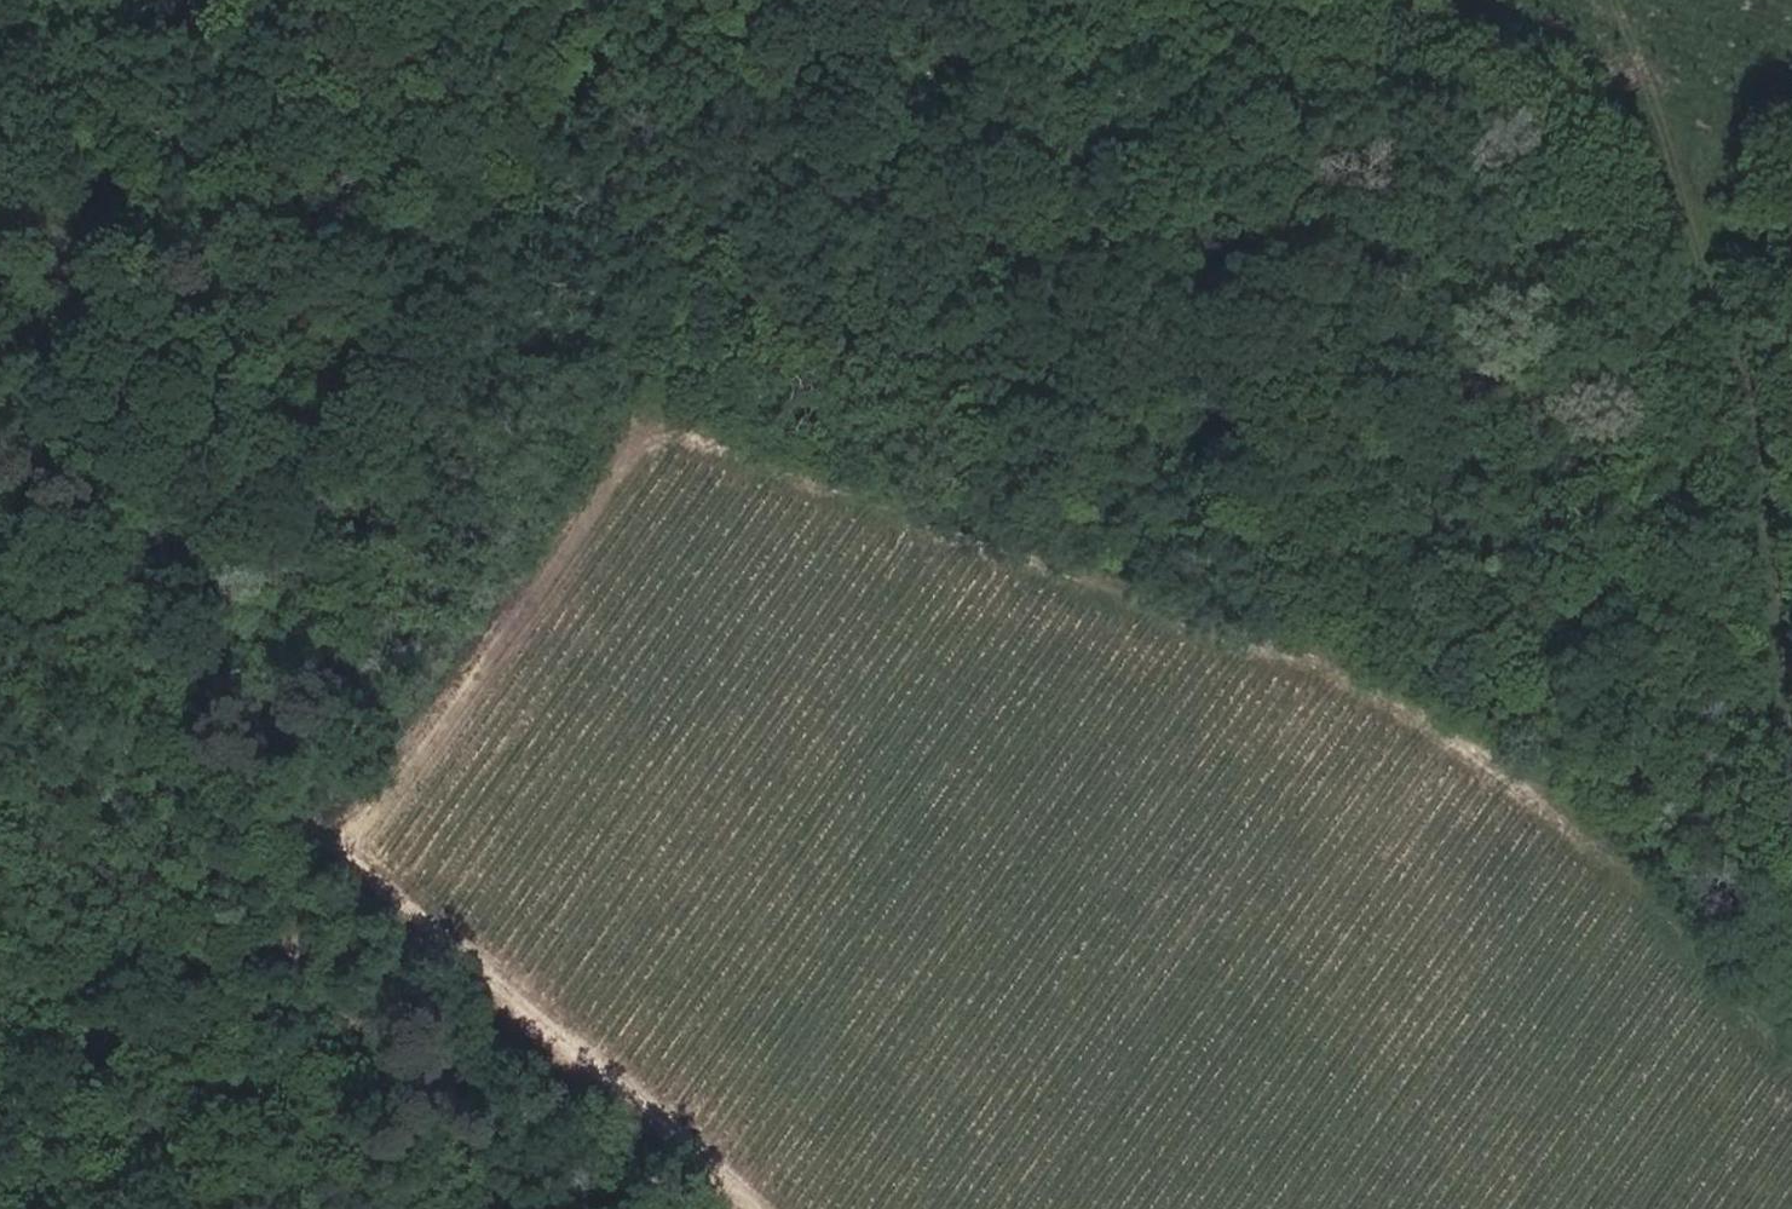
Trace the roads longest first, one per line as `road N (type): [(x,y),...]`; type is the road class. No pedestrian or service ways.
road 1 (track): [(0,96),(81,79),(160,34),(182,0)]

